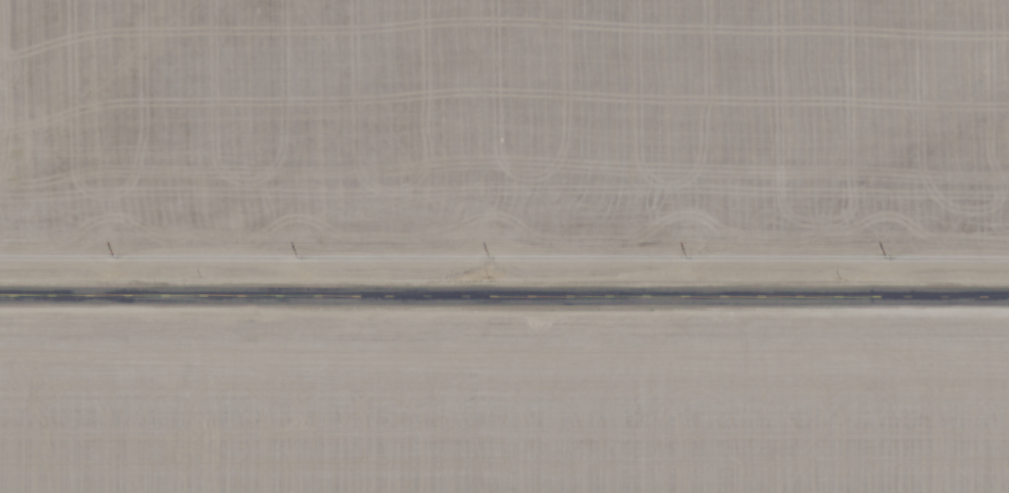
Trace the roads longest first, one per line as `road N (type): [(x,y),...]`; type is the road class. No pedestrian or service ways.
road 1 (residential): [(1008,289),(0,289)]

